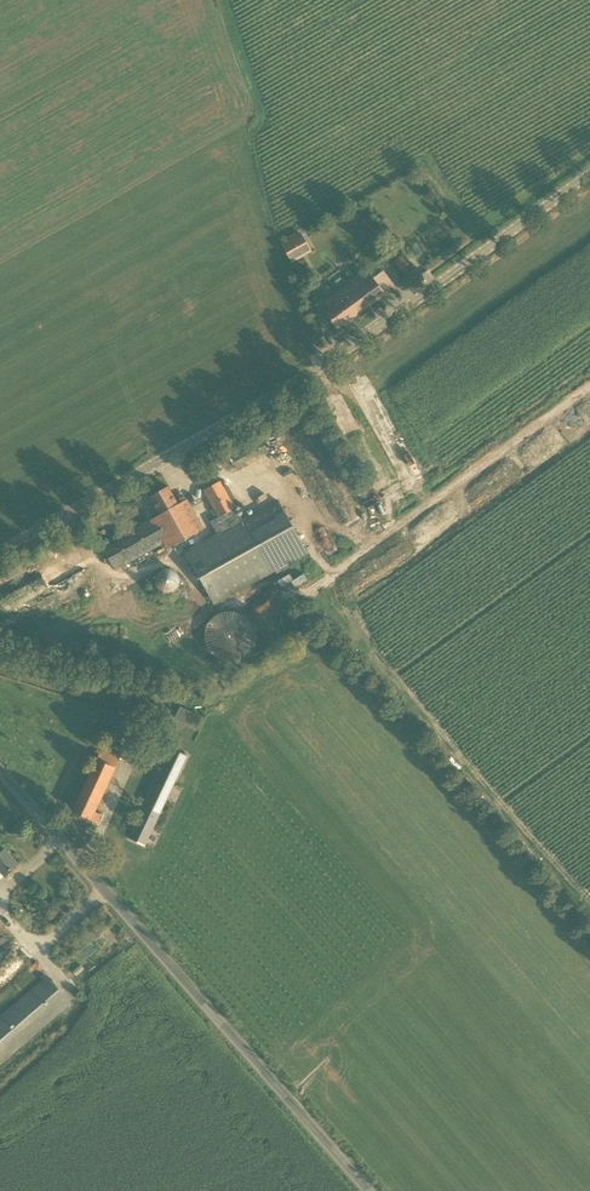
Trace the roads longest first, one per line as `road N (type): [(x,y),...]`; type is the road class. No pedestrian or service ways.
road 1 (unclassified): [(0,558),(291,394),(589,181)]
road 2 (unclassified): [(366,1190),(0,770)]

